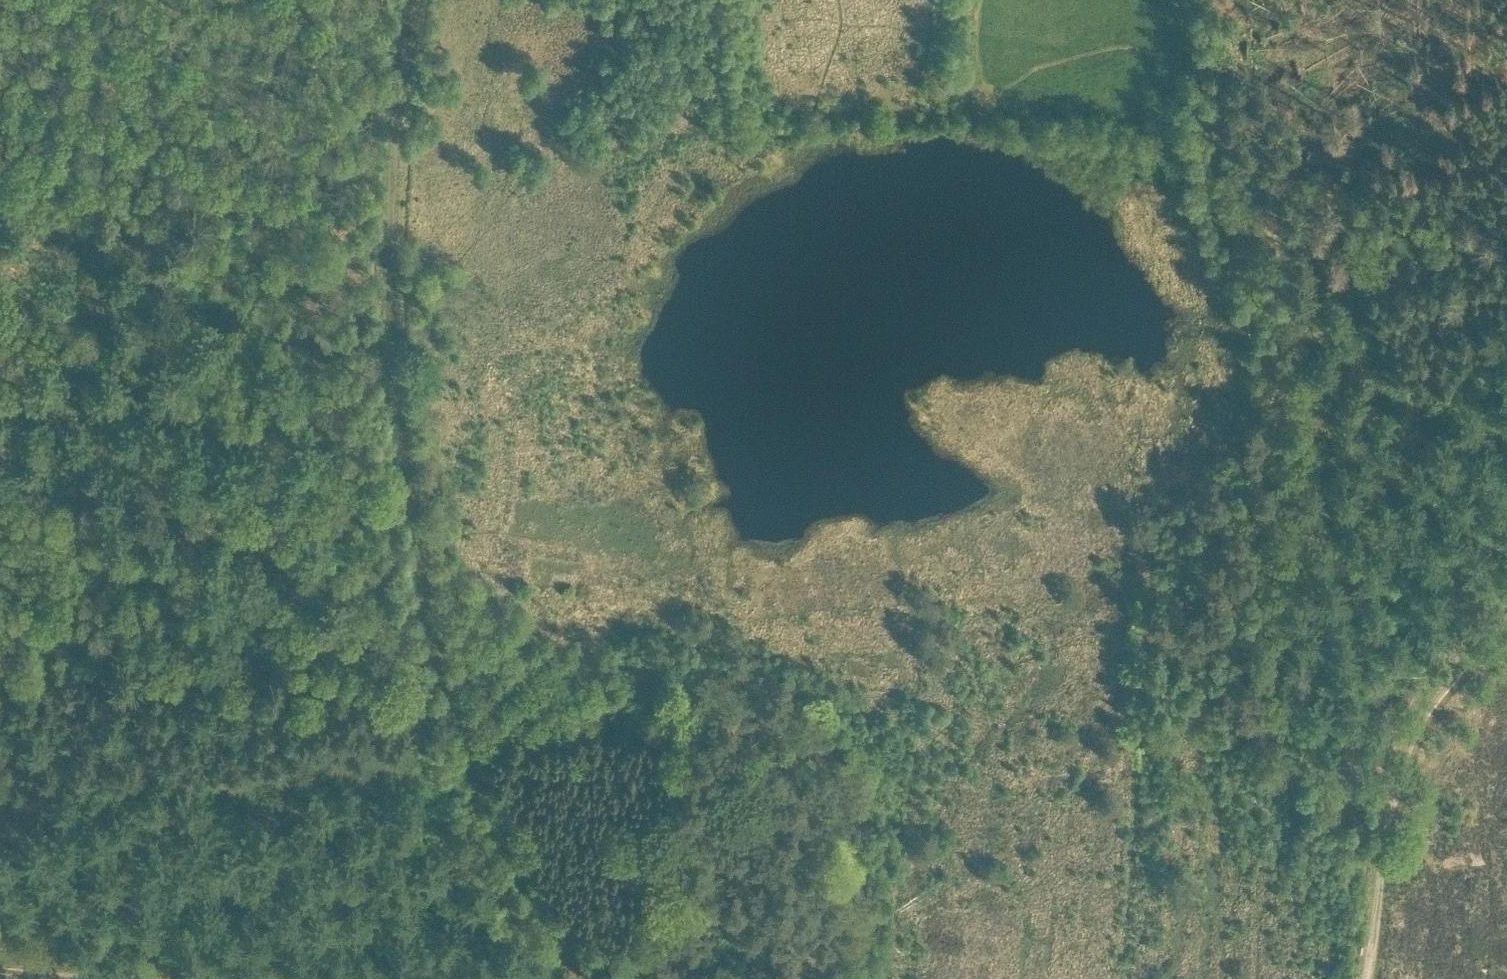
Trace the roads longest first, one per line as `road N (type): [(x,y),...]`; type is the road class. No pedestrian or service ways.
road 1 (track): [(408,0),(385,86),(372,260),(402,531),(452,716),(497,837),(583,978)]
road 2 (track): [(1506,617),(1449,678),(1396,770),(1369,978)]

